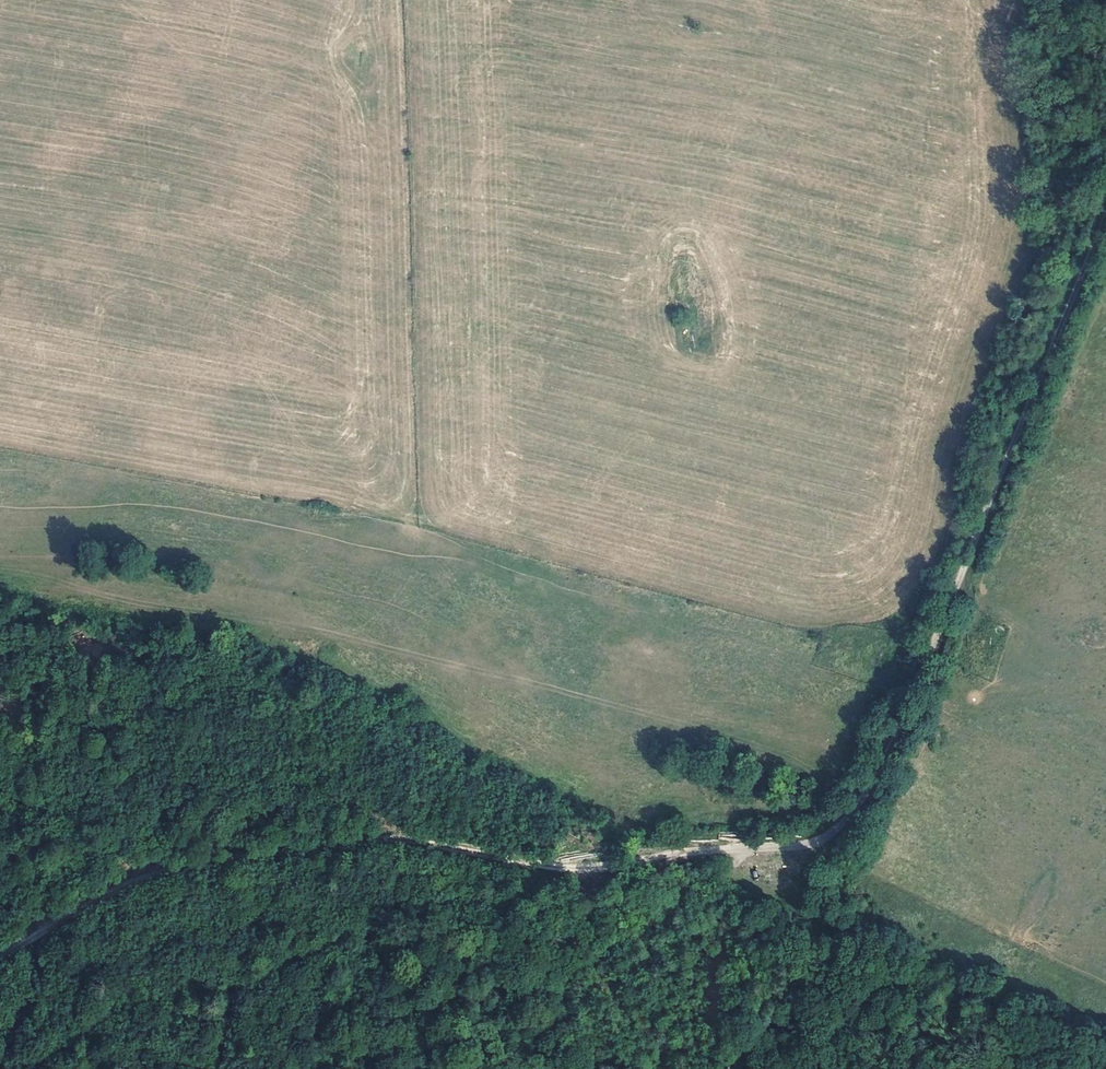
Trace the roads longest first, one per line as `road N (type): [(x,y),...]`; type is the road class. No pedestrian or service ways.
road 1 (track): [(0,956),(171,870),(383,840),(524,864),(603,867),(795,847),(839,829),(865,796),(923,669),(1105,219)]

